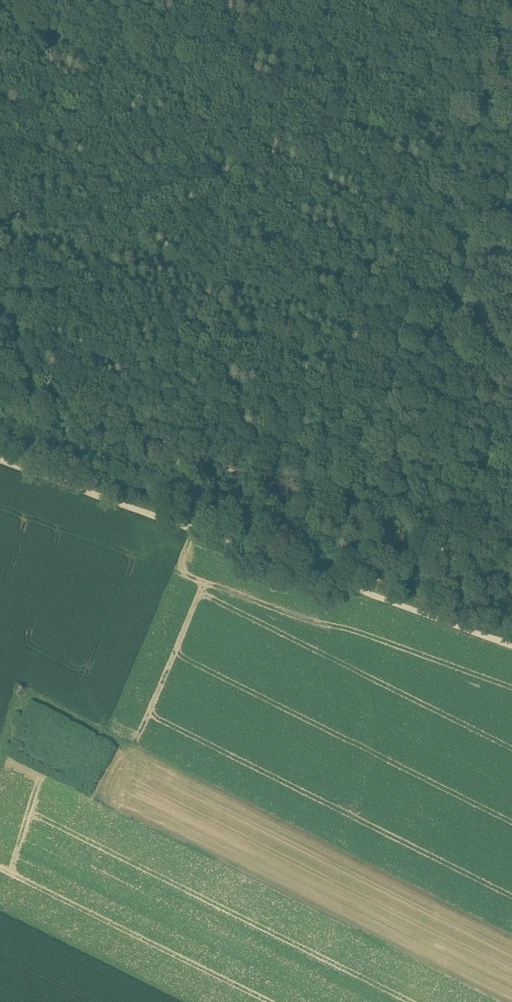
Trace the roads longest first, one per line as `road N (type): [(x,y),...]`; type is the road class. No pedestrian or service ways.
road 1 (track): [(511,568),(0,381)]
road 2 (track): [(0,459),(511,642)]
road 3 (track): [(356,513),(471,181),(511,35)]
road 4 (track): [(0,41),(457,223)]

